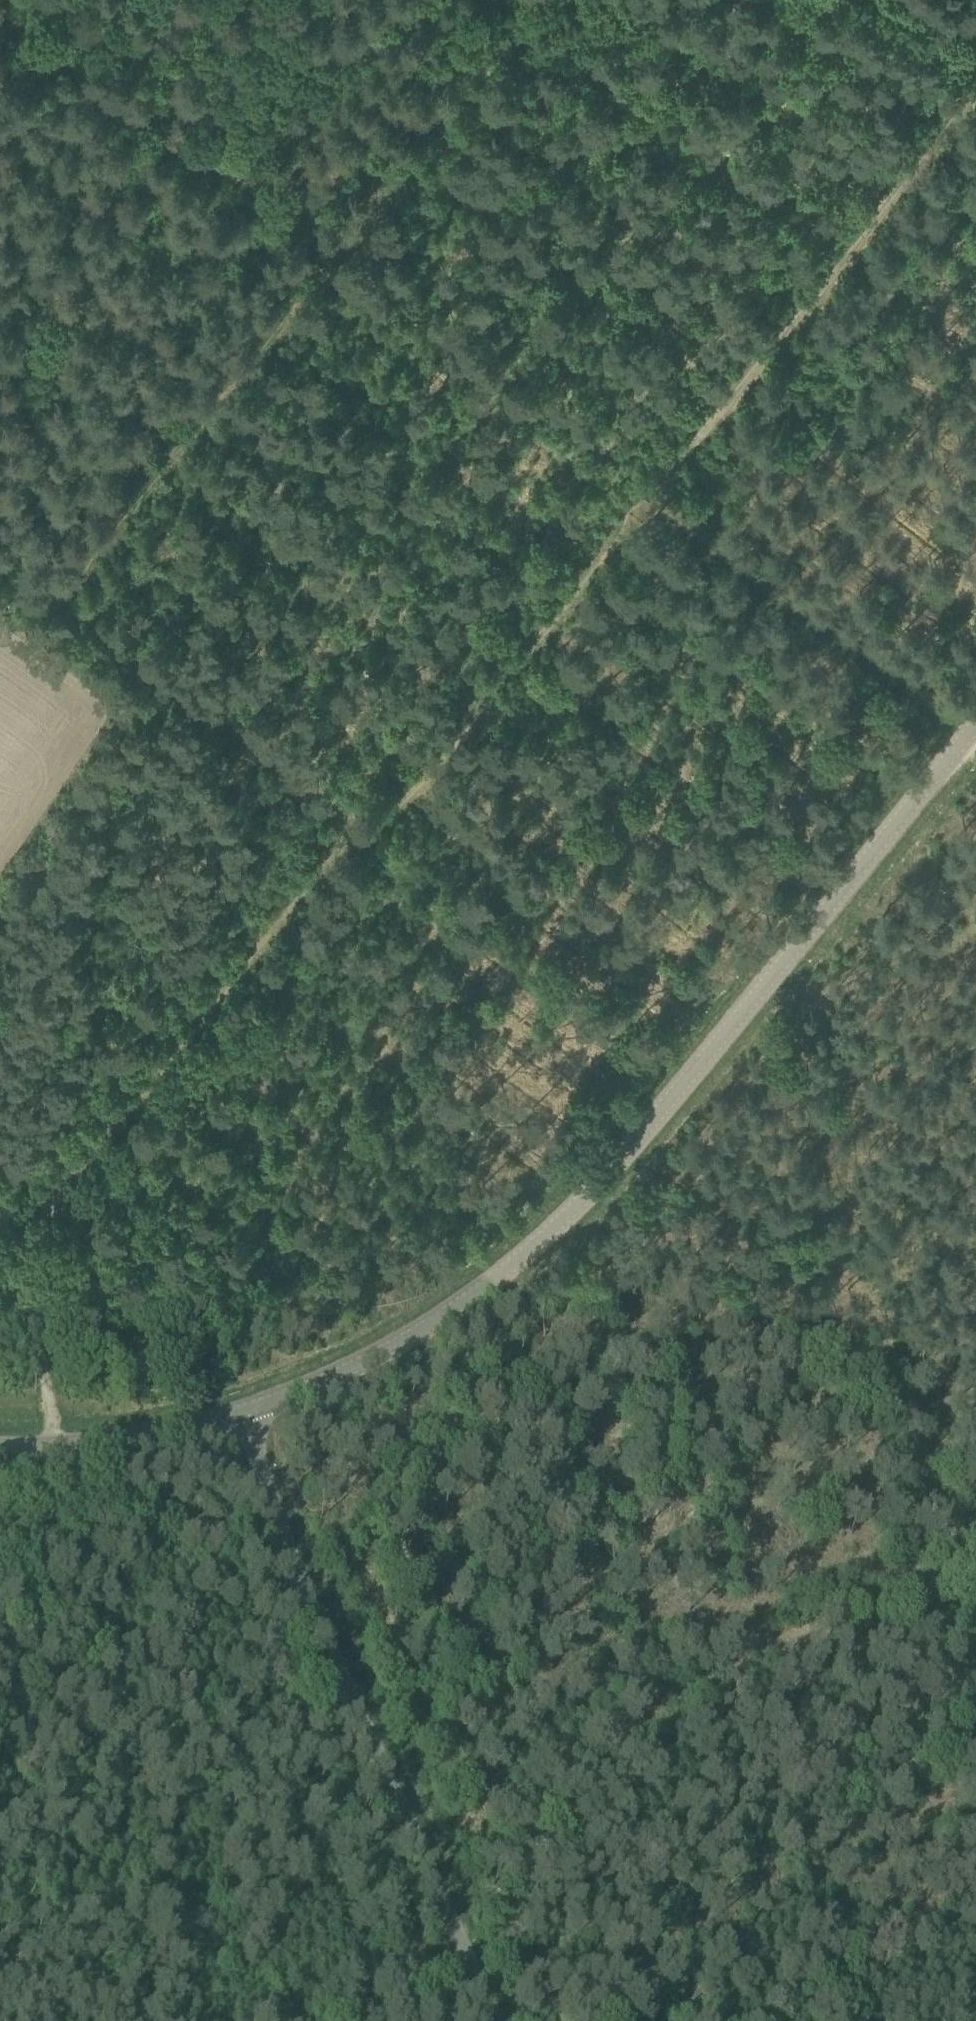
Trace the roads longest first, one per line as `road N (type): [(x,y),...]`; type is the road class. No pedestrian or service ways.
road 1 (track): [(640,477),(368,809),(335,831),(24,1220),(8,1251),(59,1429),(57,1451)]
road 2 (tertiary): [(237,1414),(346,1371),(455,1310),(530,1256),(660,1122),(975,738)]
road 3 (unclassified): [(494,2020),(264,1508),(237,1414)]
road 4 (track): [(975,62),(640,477)]
road 5 (track): [(640,477),(975,733)]
road 6 (tertiary): [(237,1414),(143,1439),(0,1452)]

